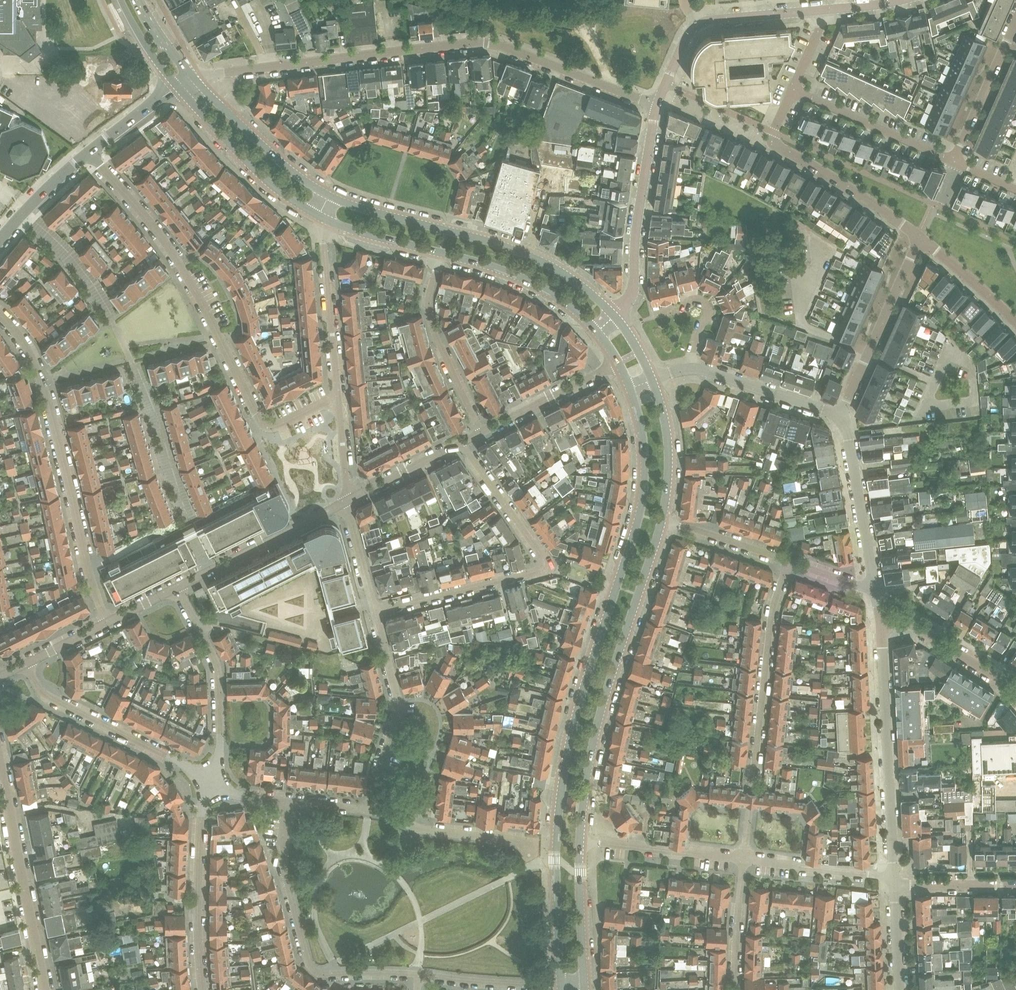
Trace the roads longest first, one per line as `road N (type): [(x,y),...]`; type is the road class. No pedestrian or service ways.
road 1 (primary): [(630,389),(645,487),(568,758),(557,860),(562,984)]
road 2 (unclassified): [(657,105),(486,42),(195,80)]
road 3 (residential): [(338,402),(261,425),(180,263),(88,152)]
road 4 (primary): [(581,842),(601,710),(662,521)]
road 5 (residential): [(375,611),(547,566),(461,442)]
road 6 (residential): [(107,622),(45,387),(0,316)]
road 7 (primary): [(615,316),(576,282),(523,253),(329,197)]
road 8 (residential): [(745,859),(772,622),(789,562)]
road 9 (residential): [(419,975),(312,969),(282,859),(287,800)]
road 10 (unclassified): [(896,883),(881,616)]
road 11 (unclassified): [(45,989),(0,762)]
road 12 (residential): [(919,238),(774,142),(793,90)]
road 13 (residential): [(26,663),(48,697),(209,781)]
road 14 (residential): [(657,105),(634,288),(615,316)]
road 15 (residential): [(203,989),(200,884),(209,781)]
road 16 (residential): [(369,810),(399,711),(375,611)]
road 17 (residential): [(209,781),(221,743),(217,667),(177,587)]
road 18 (primary): [(179,86),(252,166),(320,217)]
road 19 (residential): [(841,414),(919,238)]
road 20 (residential): [(482,431),(430,316),(441,253)]
road 21 (unclassified): [(177,587),(343,502)]
road 22 (residential): [(338,402),(320,217)]
road 23 (residential): [(538,863),(519,843),(420,829),(369,810)]
road 24 (unclassified): [(877,590),(841,414)]
road 25 (primary): [(441,253),(523,278),(598,333)]
road 26 (primary): [(329,197),(287,168),(195,80)]
road 27 (residential): [(954,161),(793,90)]
road 28 (residential): [(581,842),(745,859)]
road 29 (unclassified): [(881,616),(920,630),(1015,693)]
road 30 (unclassified): [(841,414),(694,369)]
road 31 (residential): [(619,362),(482,431)]
road 32 (residential): [(896,883),(745,859)]
road 33 (residential): [(954,161),(1015,21)]
road 34 (residential): [(562,984),(419,975)]
road 35 (primary): [(662,521),(668,444),(652,380)]
road 36 (primary): [(584,983),(581,842)]
road 37 (residential): [(662,521),(789,562)]
road 38 (residential): [(745,859),(735,989)]
road 39 (residential): [(1015,322),(919,238)]
road 40 (primary): [(320,217),(441,253)]
road 41 (tertiary): [(0,240),(88,152)]
road 42 (residential): [(461,442),(351,498)]
road 43 (residential): [(820,10),(700,25)]
road 44 (residential): [(694,369),(706,303),(693,299),(656,313)]
road 45 (residential): [(896,883),(1015,885)]

